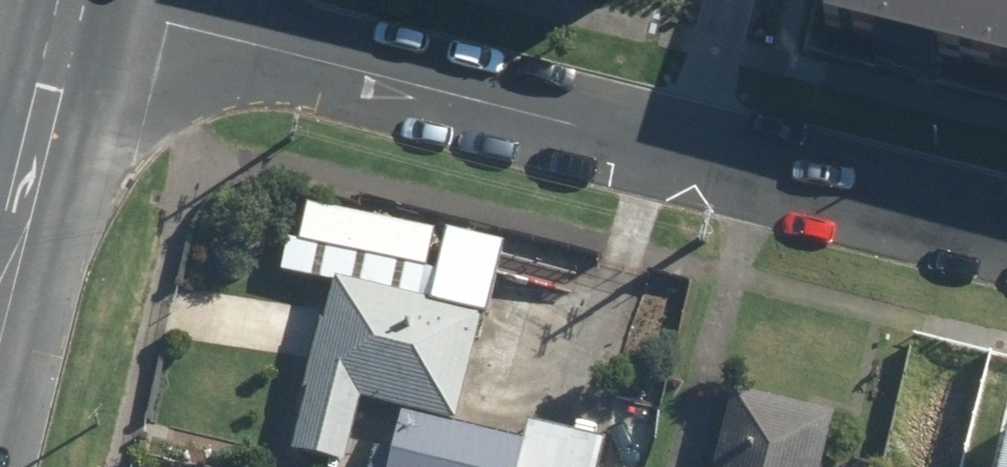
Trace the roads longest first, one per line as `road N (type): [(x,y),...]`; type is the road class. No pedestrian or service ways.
road 1 (residential): [(681,149),(71,2)]
road 2 (residential): [(1006,231),(681,149)]
road 3 (primary): [(0,252),(71,2)]
road 4 (residential): [(681,149),(718,0)]

